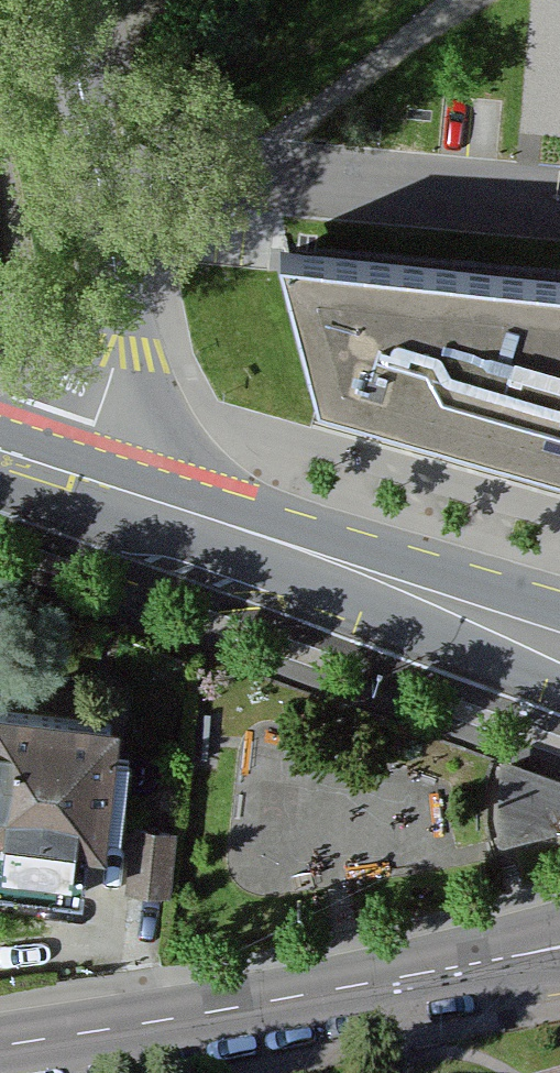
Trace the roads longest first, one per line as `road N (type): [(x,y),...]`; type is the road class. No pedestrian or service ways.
road 1 (residential): [(80,491),(117,351),(120,279),(65,0)]
road 2 (tertiary): [(384,982),(0,1043)]
road 3 (primary): [(80,491),(427,605)]
road 4 (tertiary): [(559,931),(384,982)]
road 5 (tertiary): [(384,982),(559,961)]
road 6 (primary): [(427,605),(559,674)]
road 7 (primary): [(559,634),(427,605)]

